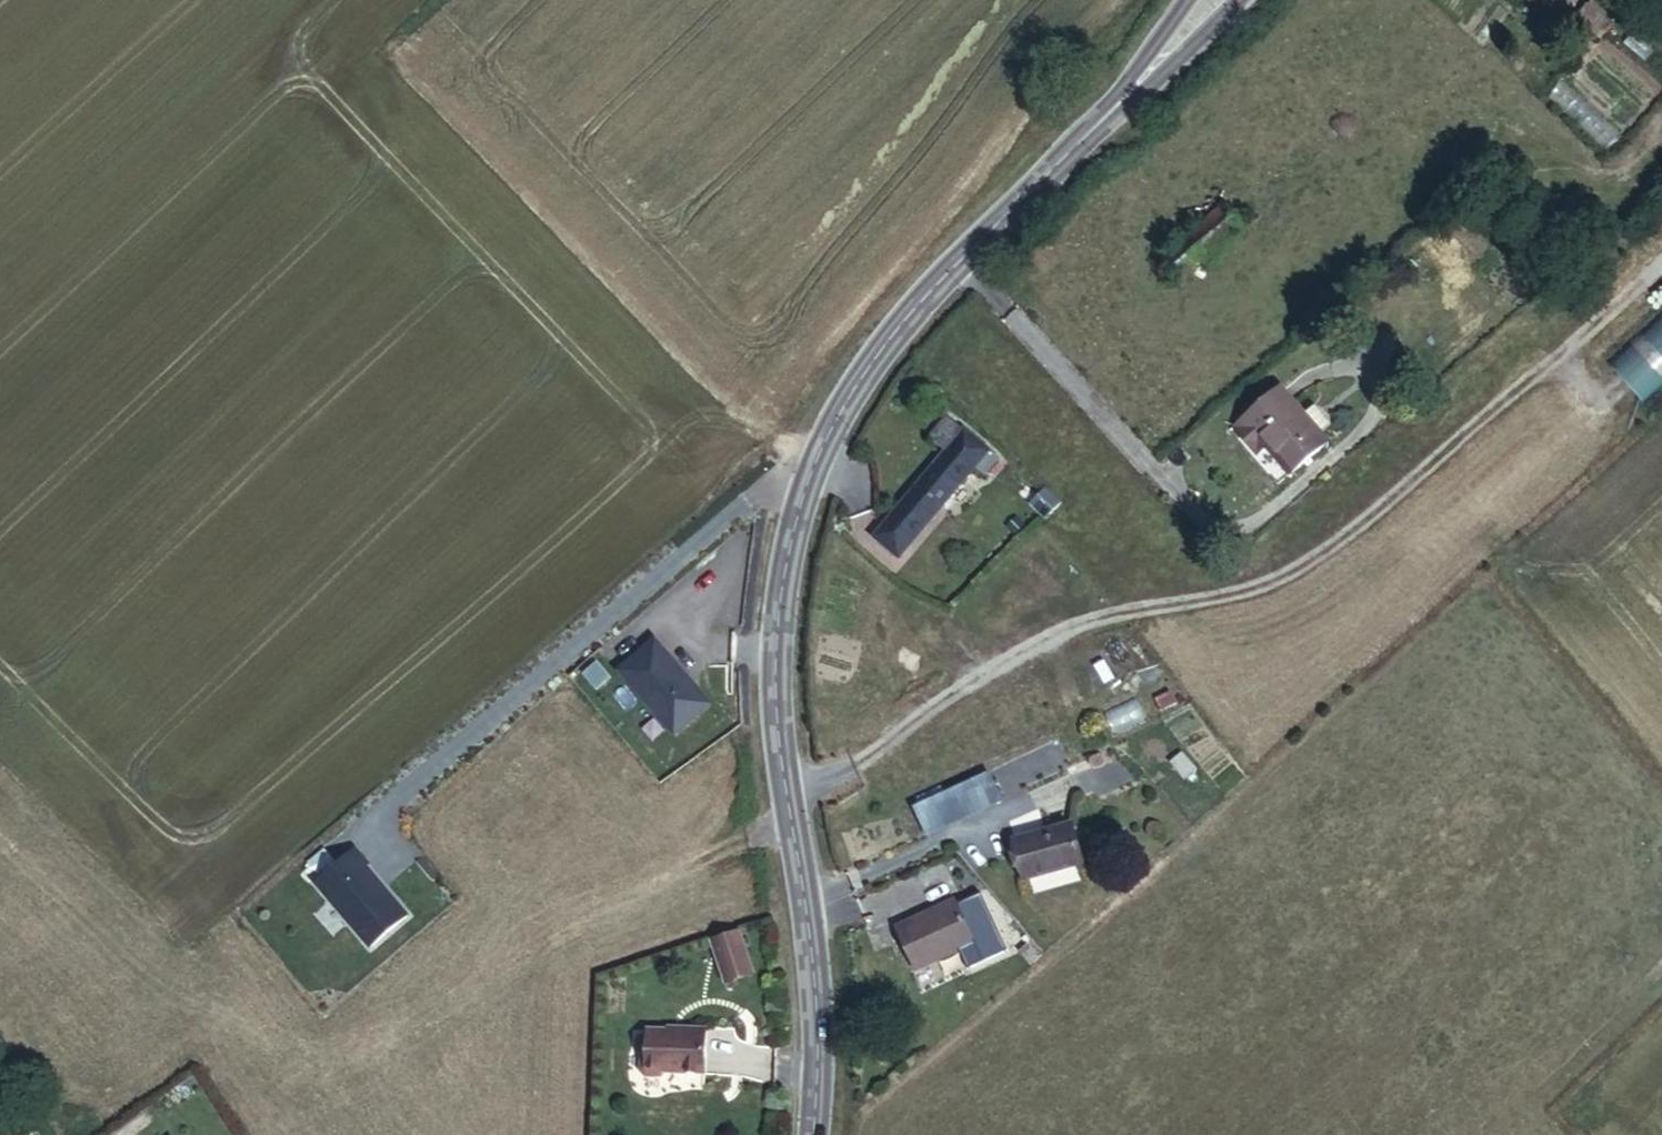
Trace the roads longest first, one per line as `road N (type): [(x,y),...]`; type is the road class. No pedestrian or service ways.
road 1 (tertiary): [(1210,0),(875,363),(791,537),(779,624),(778,733),(816,1043),(808,1134)]

